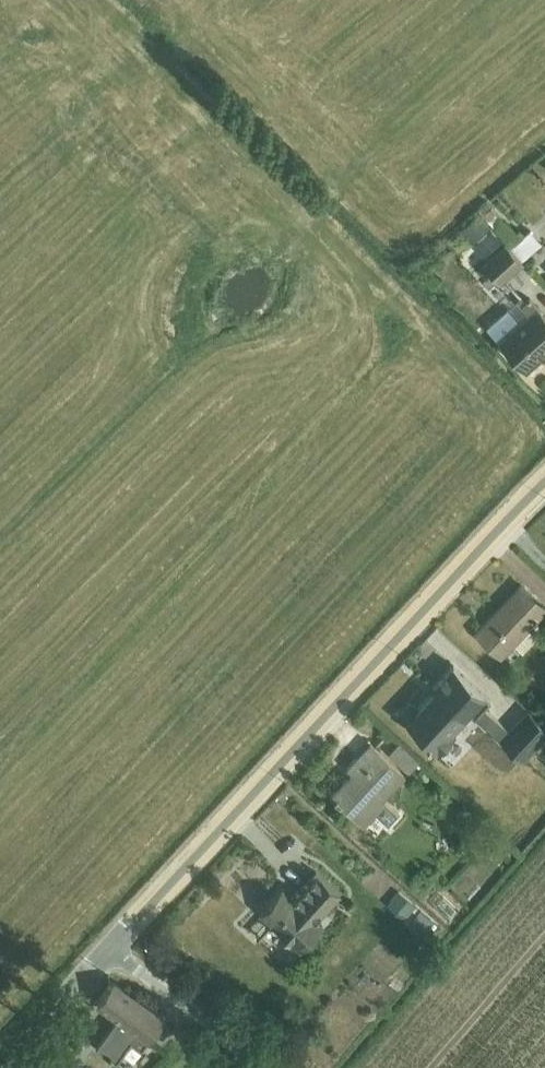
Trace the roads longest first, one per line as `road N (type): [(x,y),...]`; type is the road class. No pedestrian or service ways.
road 1 (residential): [(109,947),(544,483)]
road 2 (unclassified): [(269,1067),(109,947)]
road 3 (tertiary): [(0,1064),(109,947)]

